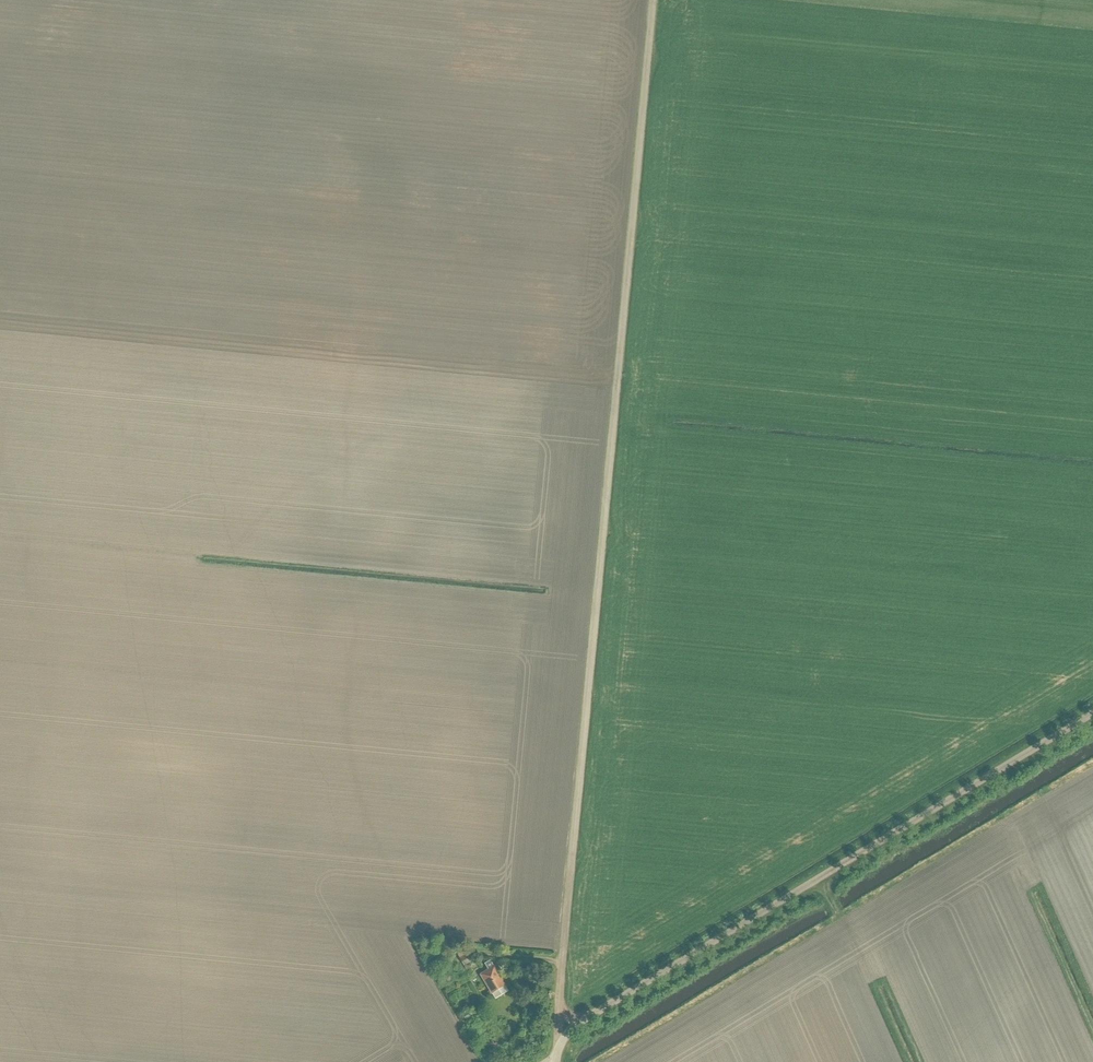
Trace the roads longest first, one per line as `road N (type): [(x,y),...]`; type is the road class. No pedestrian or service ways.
road 1 (track): [(559,1045),(655,0)]
road 2 (unclassified): [(556,1061),(570,1029),(619,996),(1092,715)]

